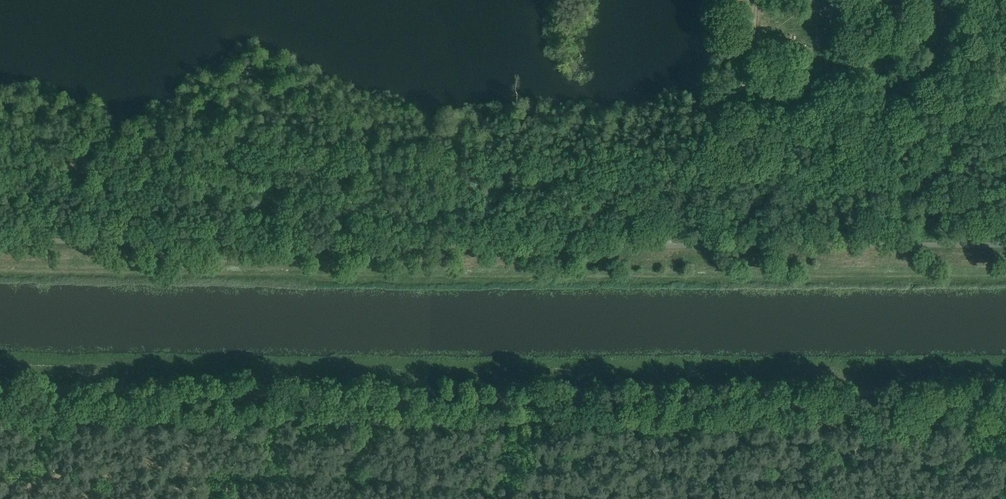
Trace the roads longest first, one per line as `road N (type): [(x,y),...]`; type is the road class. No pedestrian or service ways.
road 1 (track): [(1005,415),(0,407)]
road 2 (track): [(0,173),(667,176)]
road 3 (track): [(664,182),(744,69),(754,0)]
road 4 (track): [(762,0),(820,14),(930,0)]

